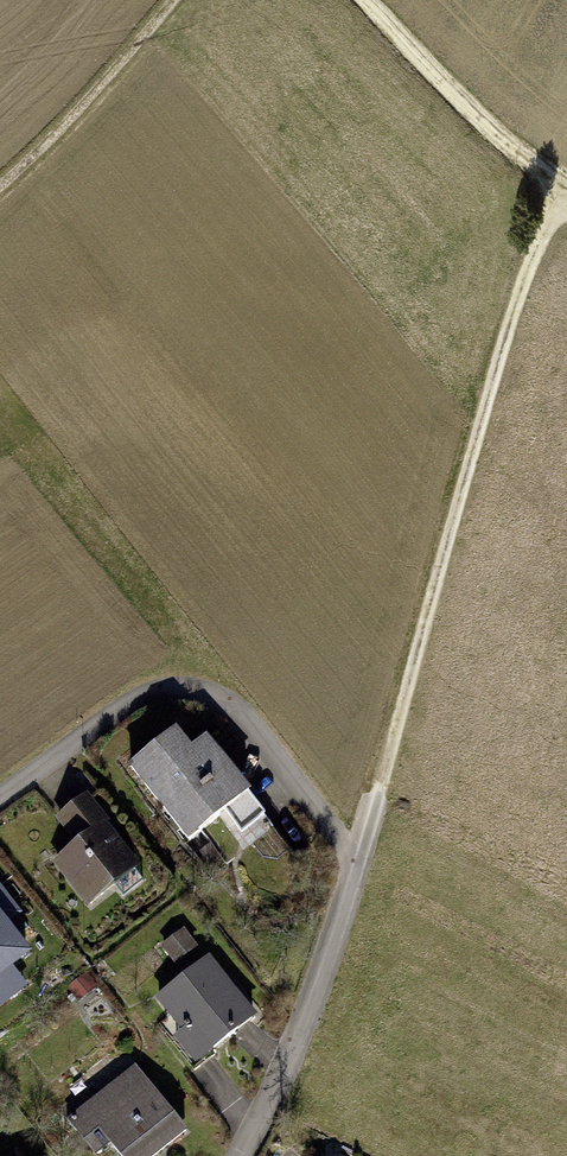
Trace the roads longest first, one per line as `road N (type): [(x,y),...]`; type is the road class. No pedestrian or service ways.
road 1 (residential): [(0,797),(135,698),(189,688),(236,710),(358,862),(283,1072),(240,1155)]
road 2 (track): [(358,862),(511,320),(562,186)]
road 3 (track): [(566,190),(485,125),(367,0)]
road 4 (track): [(173,0),(105,82),(0,187)]

